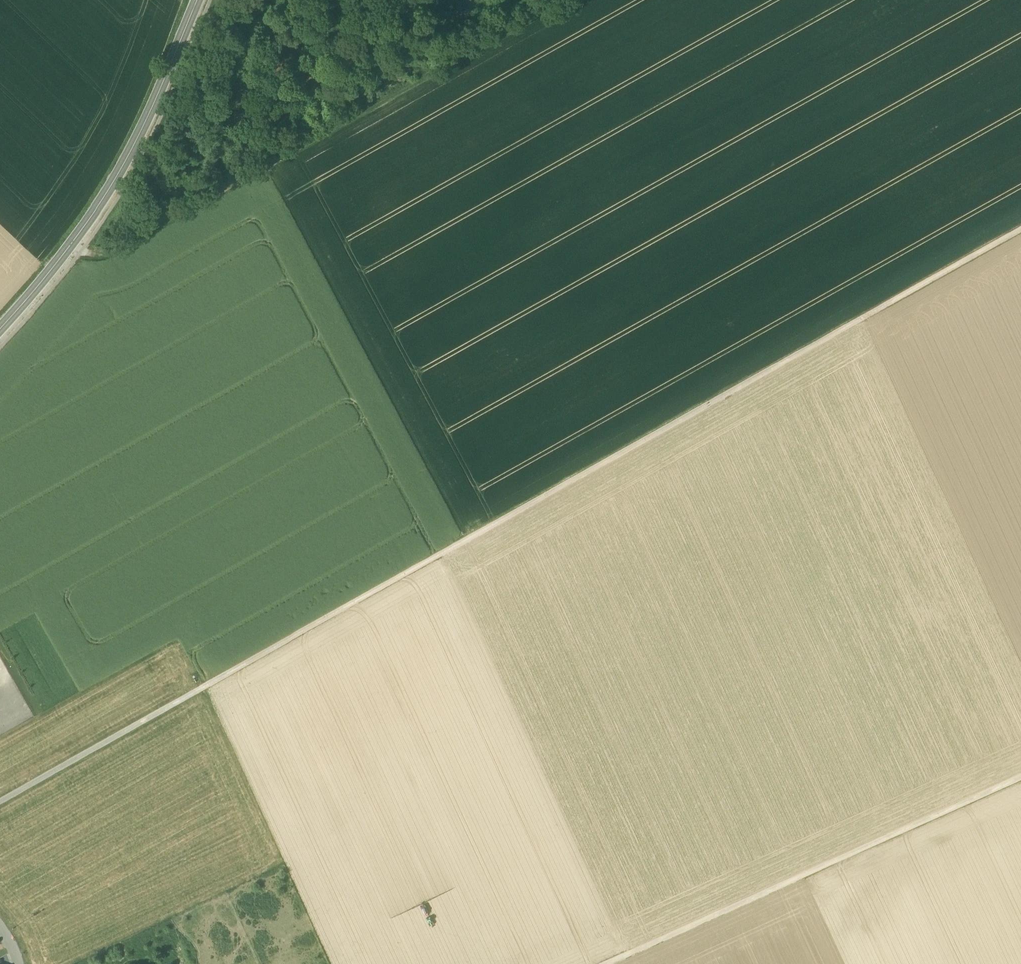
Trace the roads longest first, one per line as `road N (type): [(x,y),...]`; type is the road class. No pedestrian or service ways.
road 1 (track): [(0,801),(1020,229)]
road 2 (track): [(1020,778),(607,963)]
road 3 (tertiary): [(0,328),(109,189),(197,0)]

